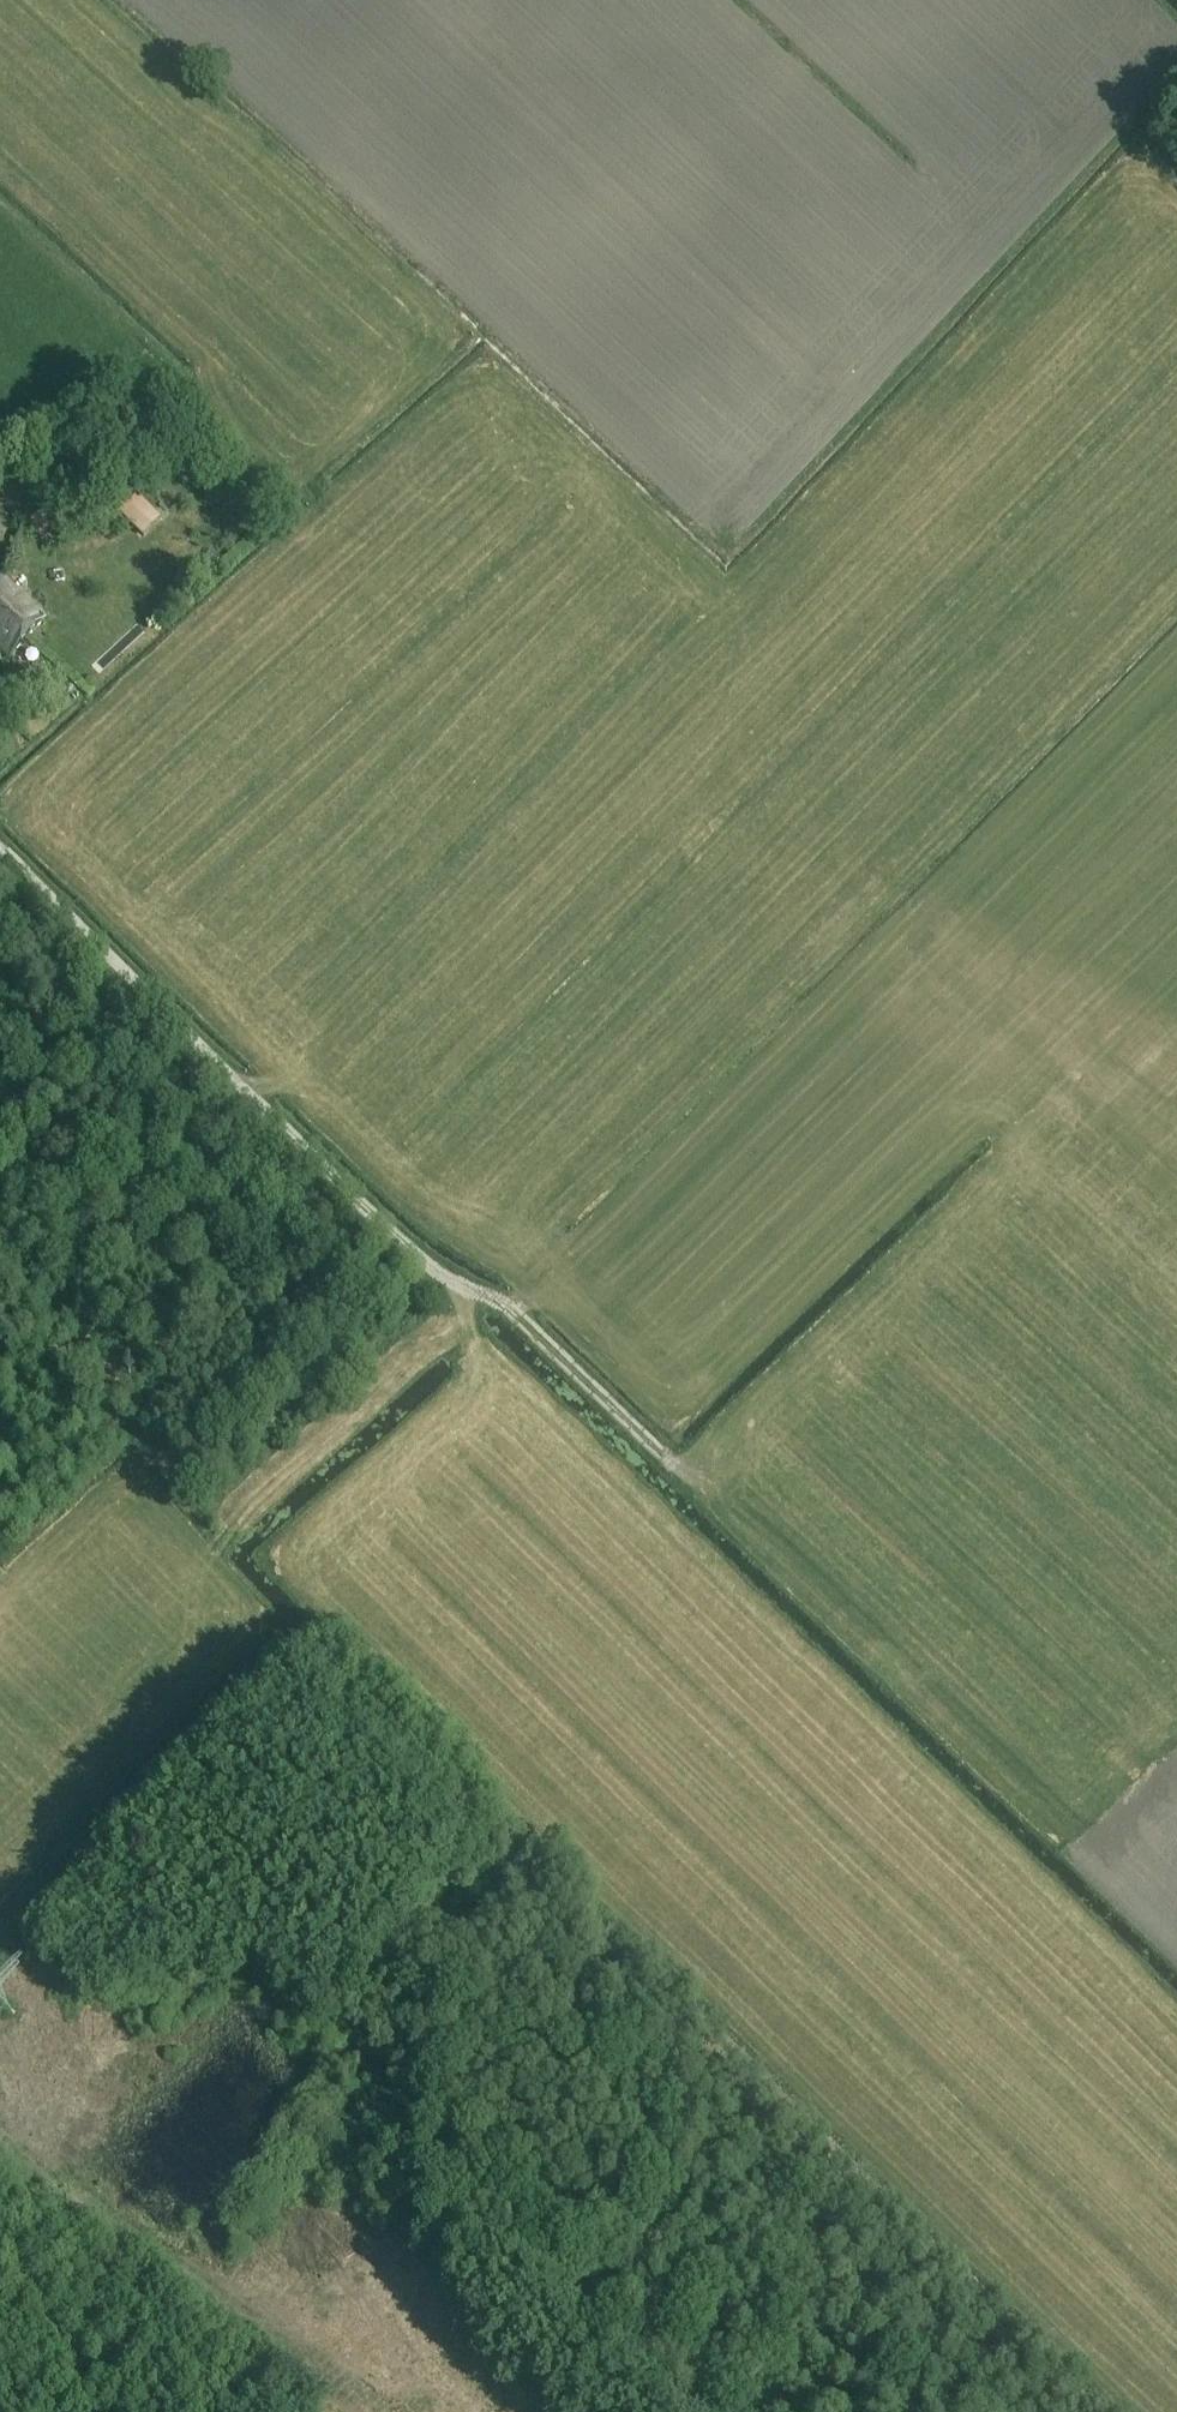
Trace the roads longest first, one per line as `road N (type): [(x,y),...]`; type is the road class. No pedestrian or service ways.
road 1 (track): [(464,1293),(254,1102),(0,847)]
road 2 (track): [(696,1487),(506,1310),(566,1303)]

